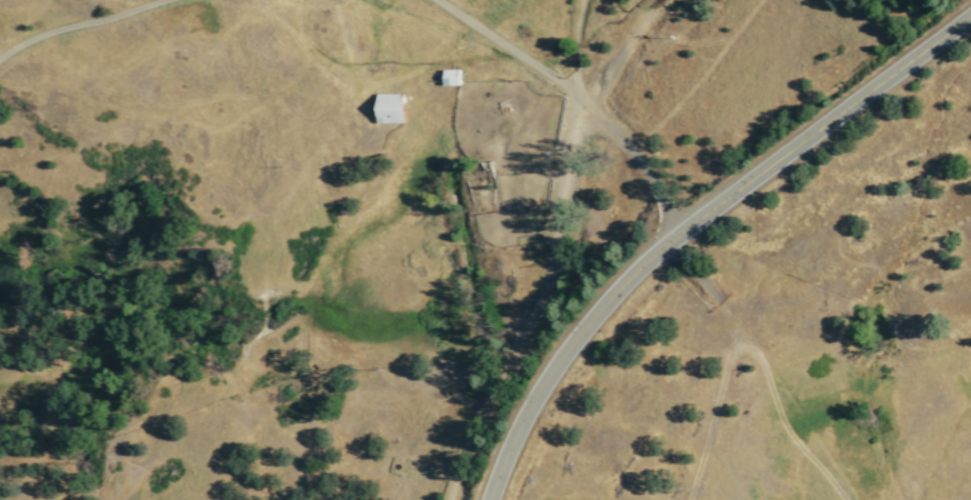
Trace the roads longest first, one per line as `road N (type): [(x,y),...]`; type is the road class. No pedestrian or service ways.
road 1 (tertiary): [(488,499),(549,376),(639,265),(970,14)]
road 2 (track): [(447,499),(476,417),(554,268),(578,94)]
road 3 (residential): [(676,236),(640,162),(578,94),(437,0)]
road 4 (track): [(848,499),(784,426),(754,350),(671,240)]
road 5 (track): [(167,0),(42,35),(0,58)]

